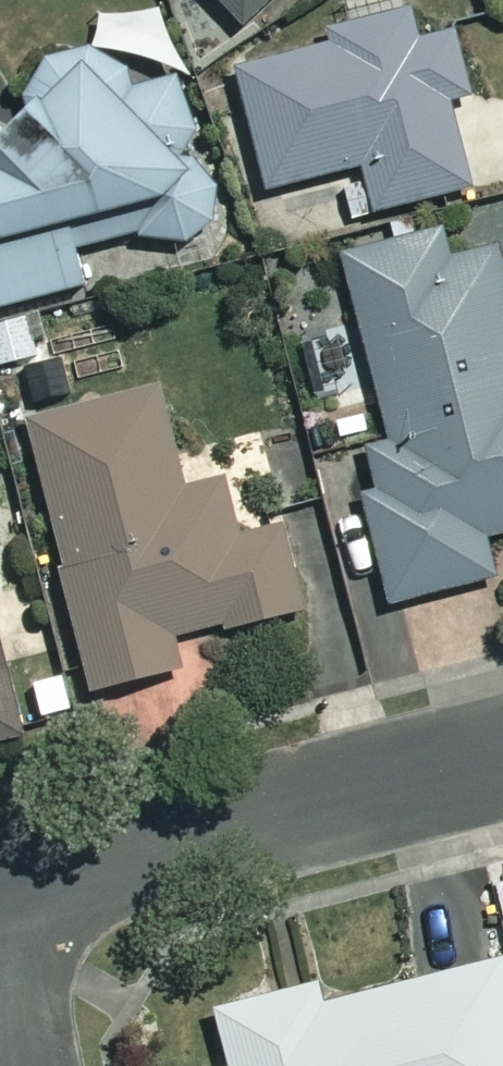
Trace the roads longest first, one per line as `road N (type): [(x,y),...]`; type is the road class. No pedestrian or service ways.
road 1 (residential): [(502,758),(0,891)]

